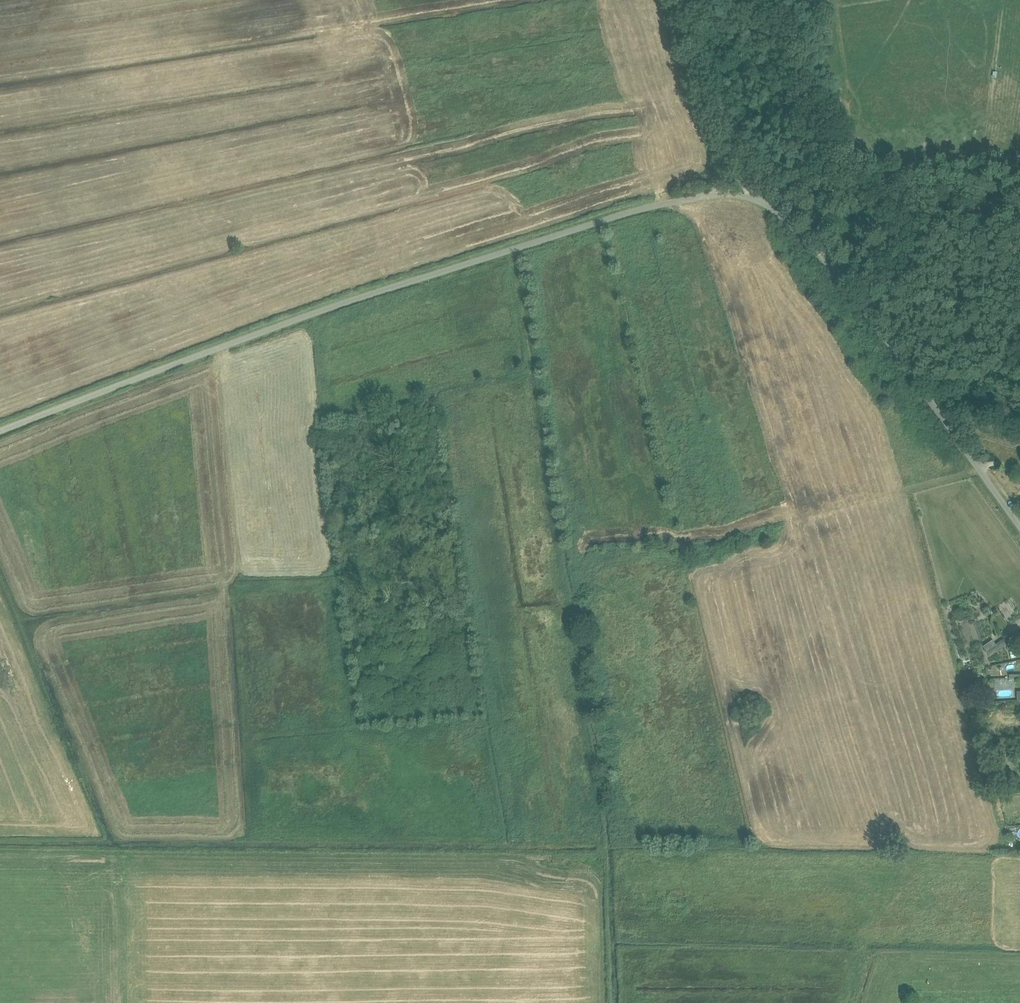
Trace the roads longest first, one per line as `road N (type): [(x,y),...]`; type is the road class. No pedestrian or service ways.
road 1 (unclassified): [(1019,526),(827,266),(782,218),(725,195),(652,206),(432,275),(0,433)]
road 2 (track): [(684,0),(733,149)]

